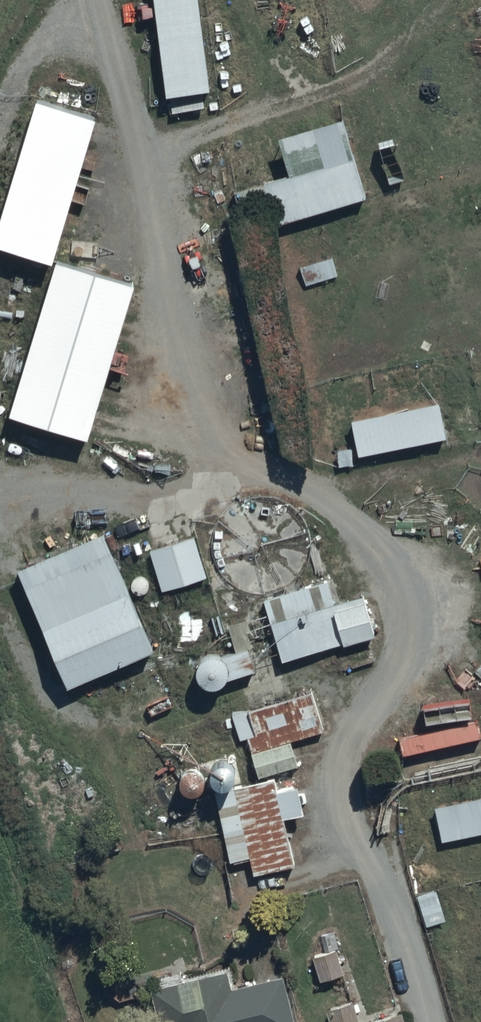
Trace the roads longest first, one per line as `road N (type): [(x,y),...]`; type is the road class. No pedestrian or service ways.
road 1 (track): [(427,1021),(379,867),(347,838),(341,765),(374,699),(411,655),(413,607),(364,538),(303,491),(224,449),(195,400),(104,0)]
road 2 (track): [(0,474),(57,492),(128,490),(249,462)]
road 3 (track): [(0,605),(41,701),(108,722)]
road 4 (track): [(96,0),(29,73),(0,132)]

